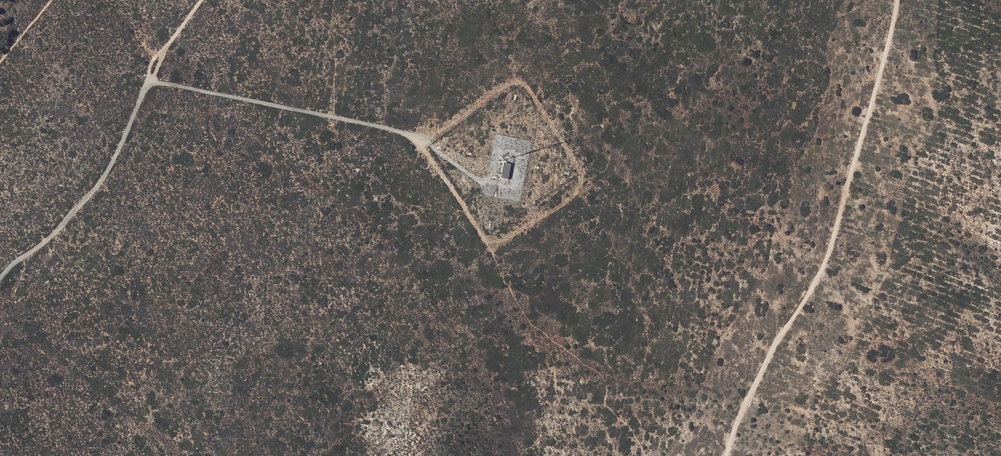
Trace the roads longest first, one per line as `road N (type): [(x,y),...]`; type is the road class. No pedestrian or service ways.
road 1 (track): [(0,280),(99,184),(148,83),(425,138)]
road 2 (track): [(730,455),(751,401),(836,244),(900,0)]

